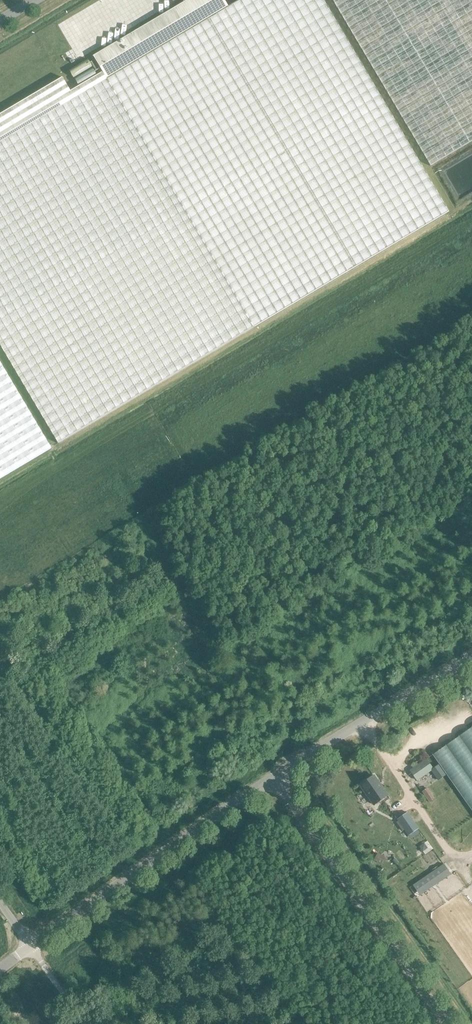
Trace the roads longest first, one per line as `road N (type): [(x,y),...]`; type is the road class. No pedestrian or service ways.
road 1 (unclassified): [(274,779),(449,1023)]
road 2 (unclassified): [(30,948),(274,779)]
road 3 (unclassified): [(274,779),(471,660)]

